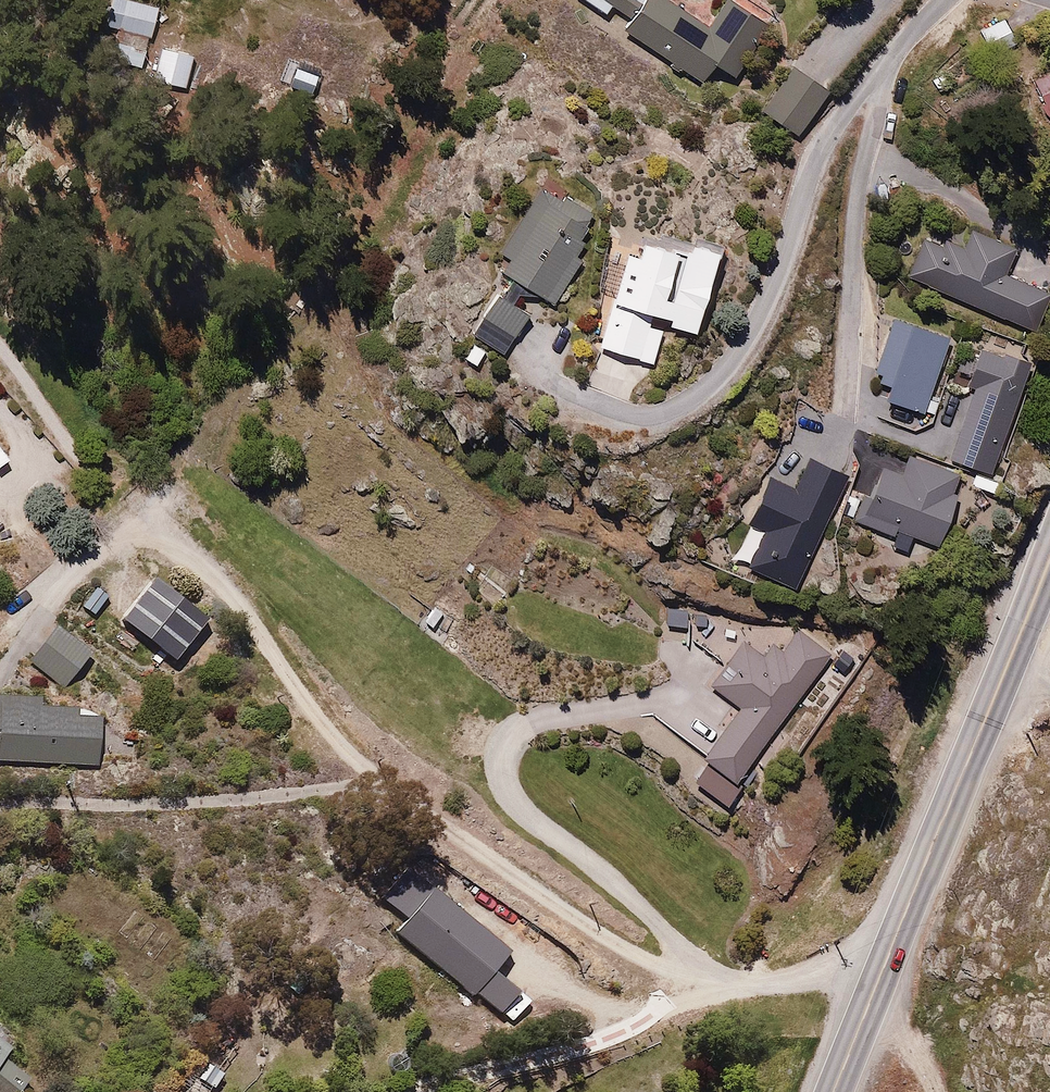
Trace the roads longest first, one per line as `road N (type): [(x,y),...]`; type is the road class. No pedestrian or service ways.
road 1 (residential): [(884,966),(721,989),(593,931),(386,785),(312,706),(259,613),(142,511)]
road 2 (primary): [(1049,556),(884,966)]
road 3 (primary): [(884,966),(833,1091)]
road 4 (track): [(0,348),(74,449)]

